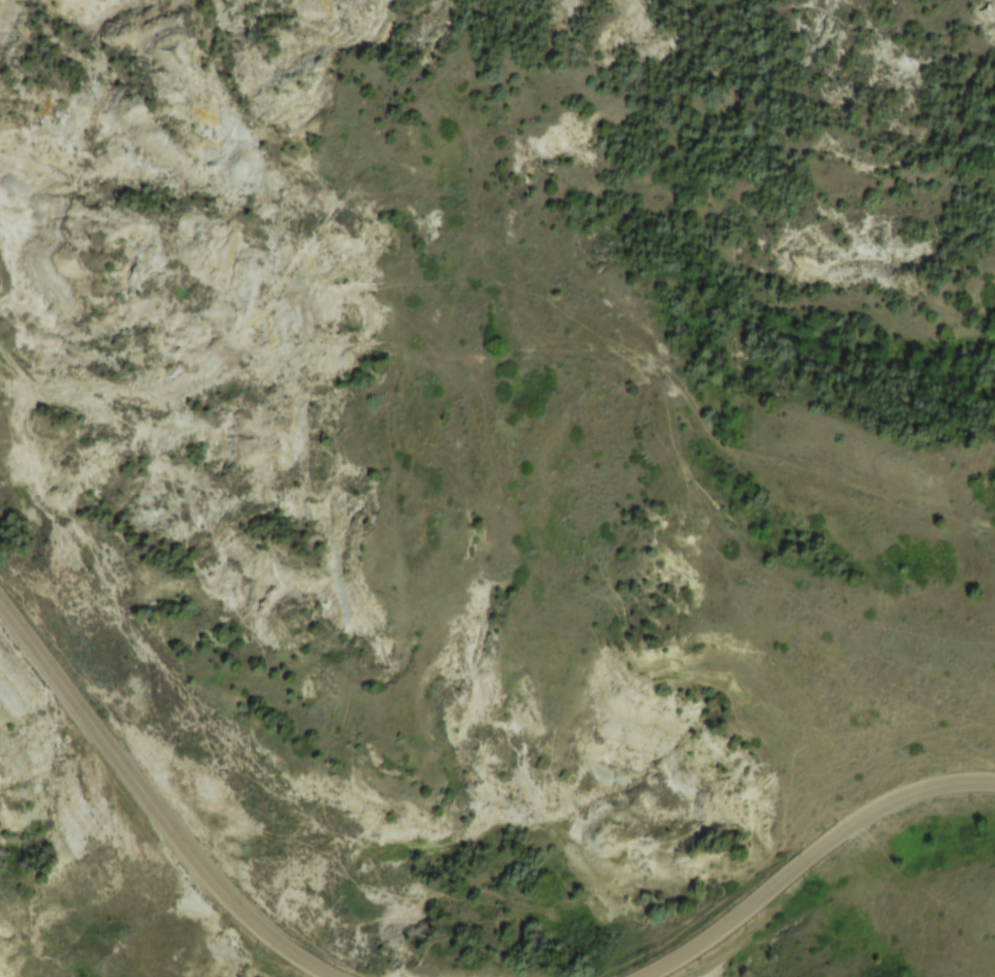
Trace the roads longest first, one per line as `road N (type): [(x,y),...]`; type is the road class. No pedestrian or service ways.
road 1 (tertiary): [(331,976),(254,927),(0,613)]
road 2 (tertiary): [(994,789),(930,791),(860,816),(739,921),(652,976)]

